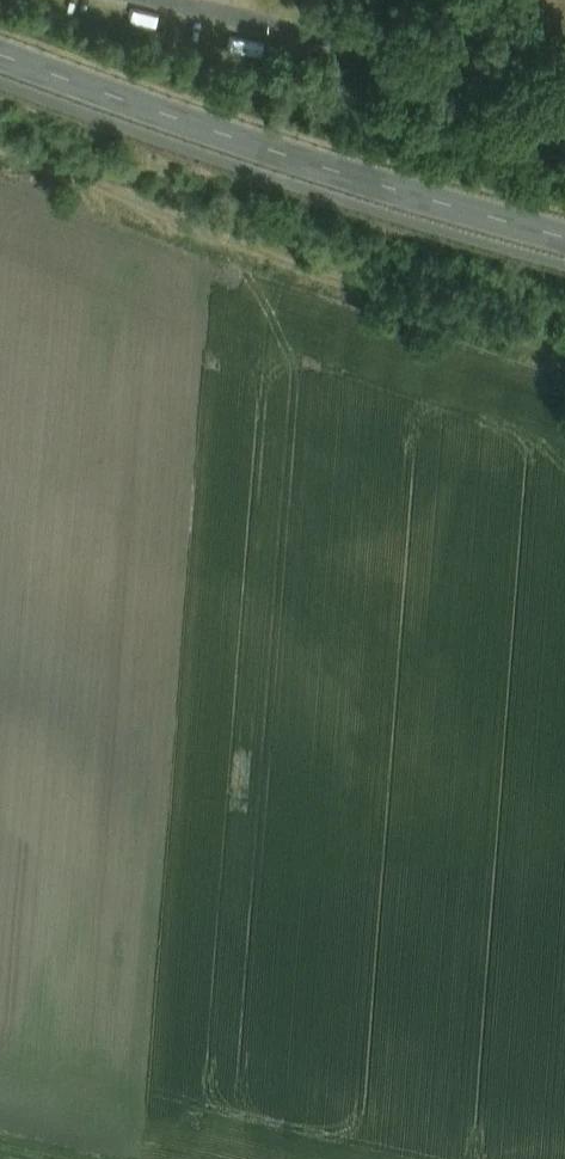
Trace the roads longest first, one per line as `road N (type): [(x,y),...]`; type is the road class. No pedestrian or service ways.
road 1 (track): [(0,145),(213,236),(564,355)]
road 2 (tertiary): [(0,49),(564,230)]
road 3 (residential): [(154,0),(564,98)]

